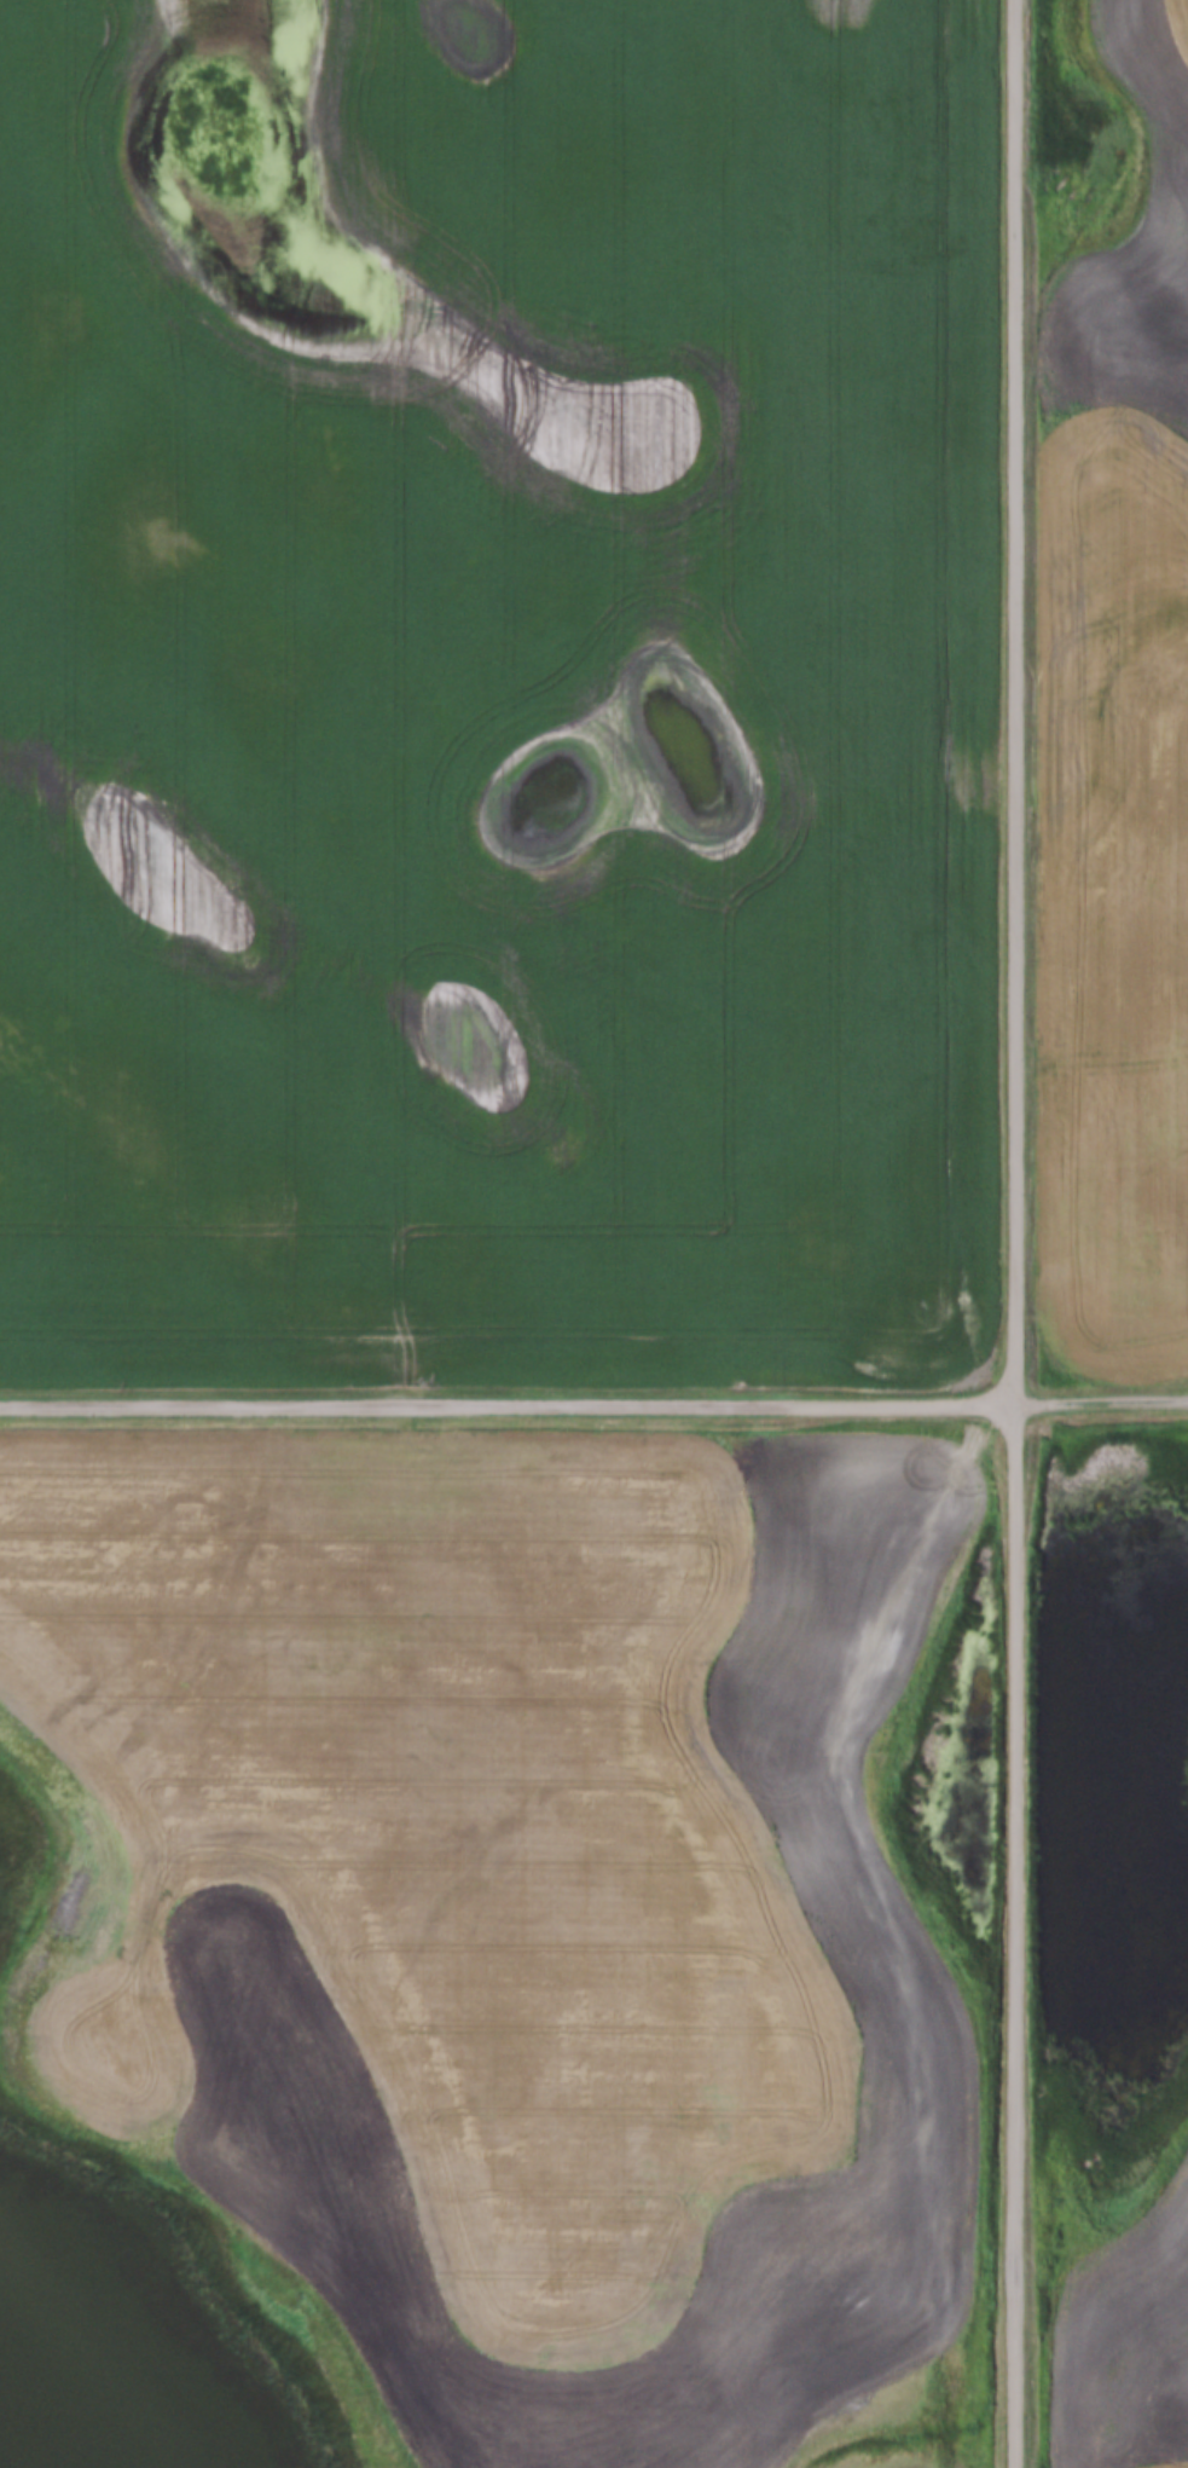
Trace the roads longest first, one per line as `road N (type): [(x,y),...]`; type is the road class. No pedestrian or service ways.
road 1 (residential): [(1016,2467),(1017,0)]
road 2 (residential): [(0,1407),(1018,1400)]
road 3 (track): [(1018,1400),(1187,1399)]

